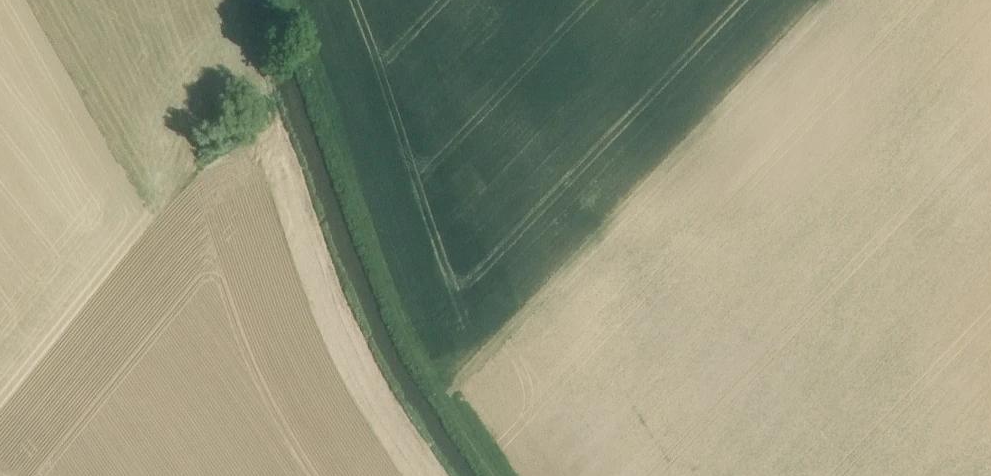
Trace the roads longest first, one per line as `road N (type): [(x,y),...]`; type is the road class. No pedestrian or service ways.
road 1 (track): [(990,250),(932,20)]

